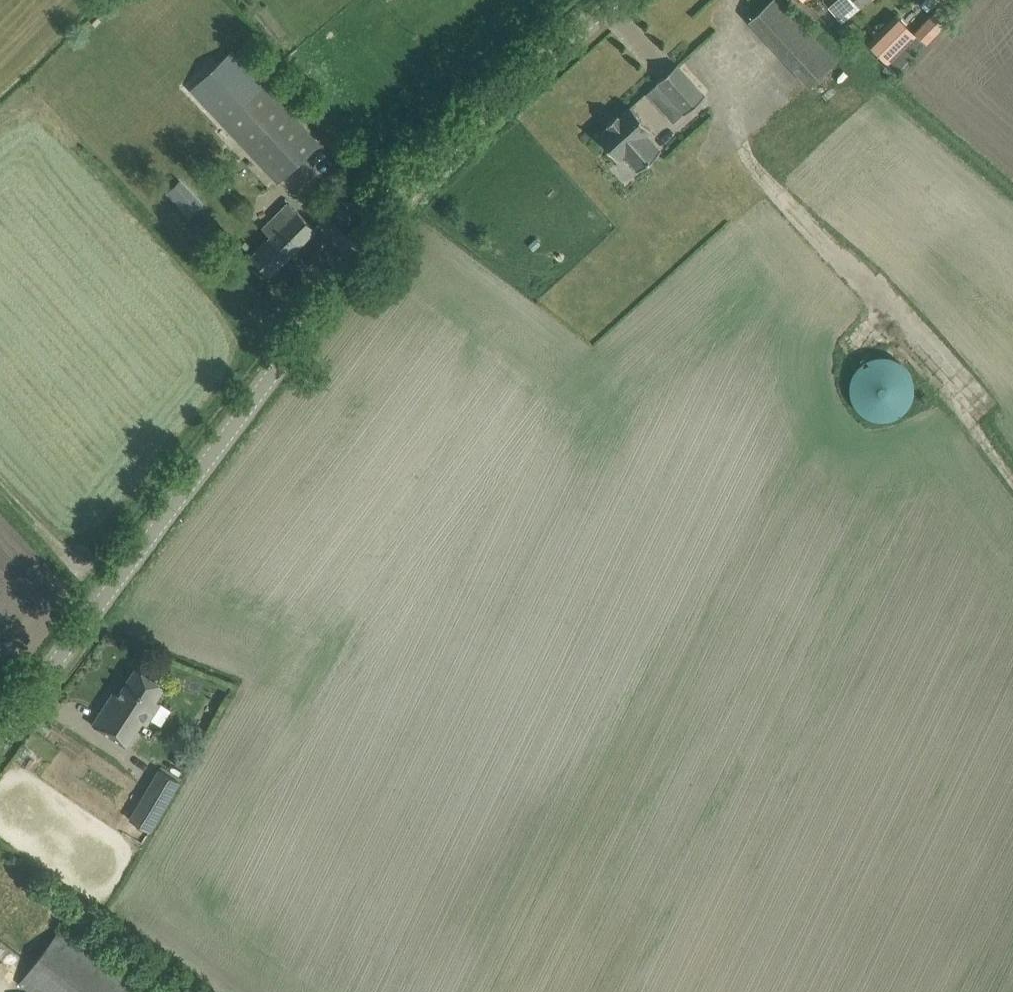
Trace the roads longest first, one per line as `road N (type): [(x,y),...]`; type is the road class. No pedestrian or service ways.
road 1 (unclassified): [(0,735),(359,248),(483,109),(608,0)]

